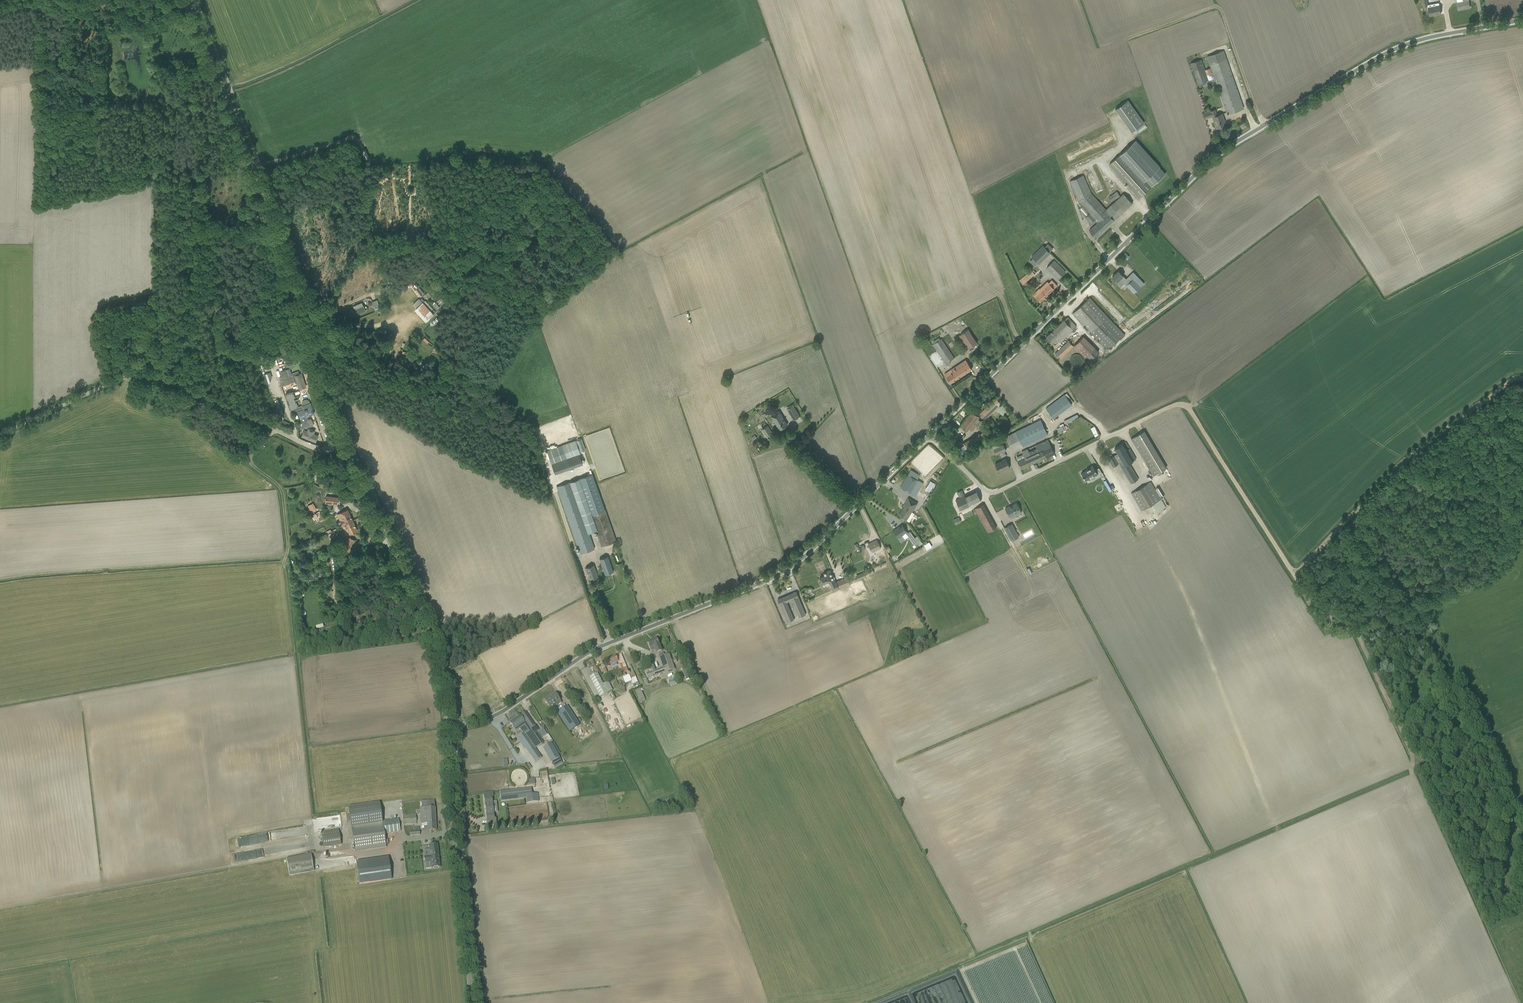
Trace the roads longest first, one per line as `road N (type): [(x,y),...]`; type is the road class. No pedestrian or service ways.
road 1 (unclassified): [(929,434),(1223,150),(1382,55),(1522,20)]
road 2 (unclassified): [(448,726),(490,718),(595,650),(792,566),(929,434)]
road 3 (track): [(1132,425),(1171,406),(1188,408),(1297,571),(1404,461),(1522,378)]
road 4 (tertiary): [(342,446),(267,203),(189,0)]
road 5 (unclassified): [(342,446),(315,448),(179,386),(136,376),(0,434)]
road 6 (track): [(314,849),(0,907)]
road 7 (tertiary): [(448,726),(422,616),(342,446)]
road 8 (tertiary): [(473,1002),(448,726)]
road 9 (track): [(1293,571),(1318,615),(1357,629),(1413,757),(1412,777)]
road 10 (residential): [(929,434),(994,492),(1132,425)]
road 11 (track): [(1264,125),(1220,7),(1124,40)]
road 12 (track): [(39,3),(191,6)]

